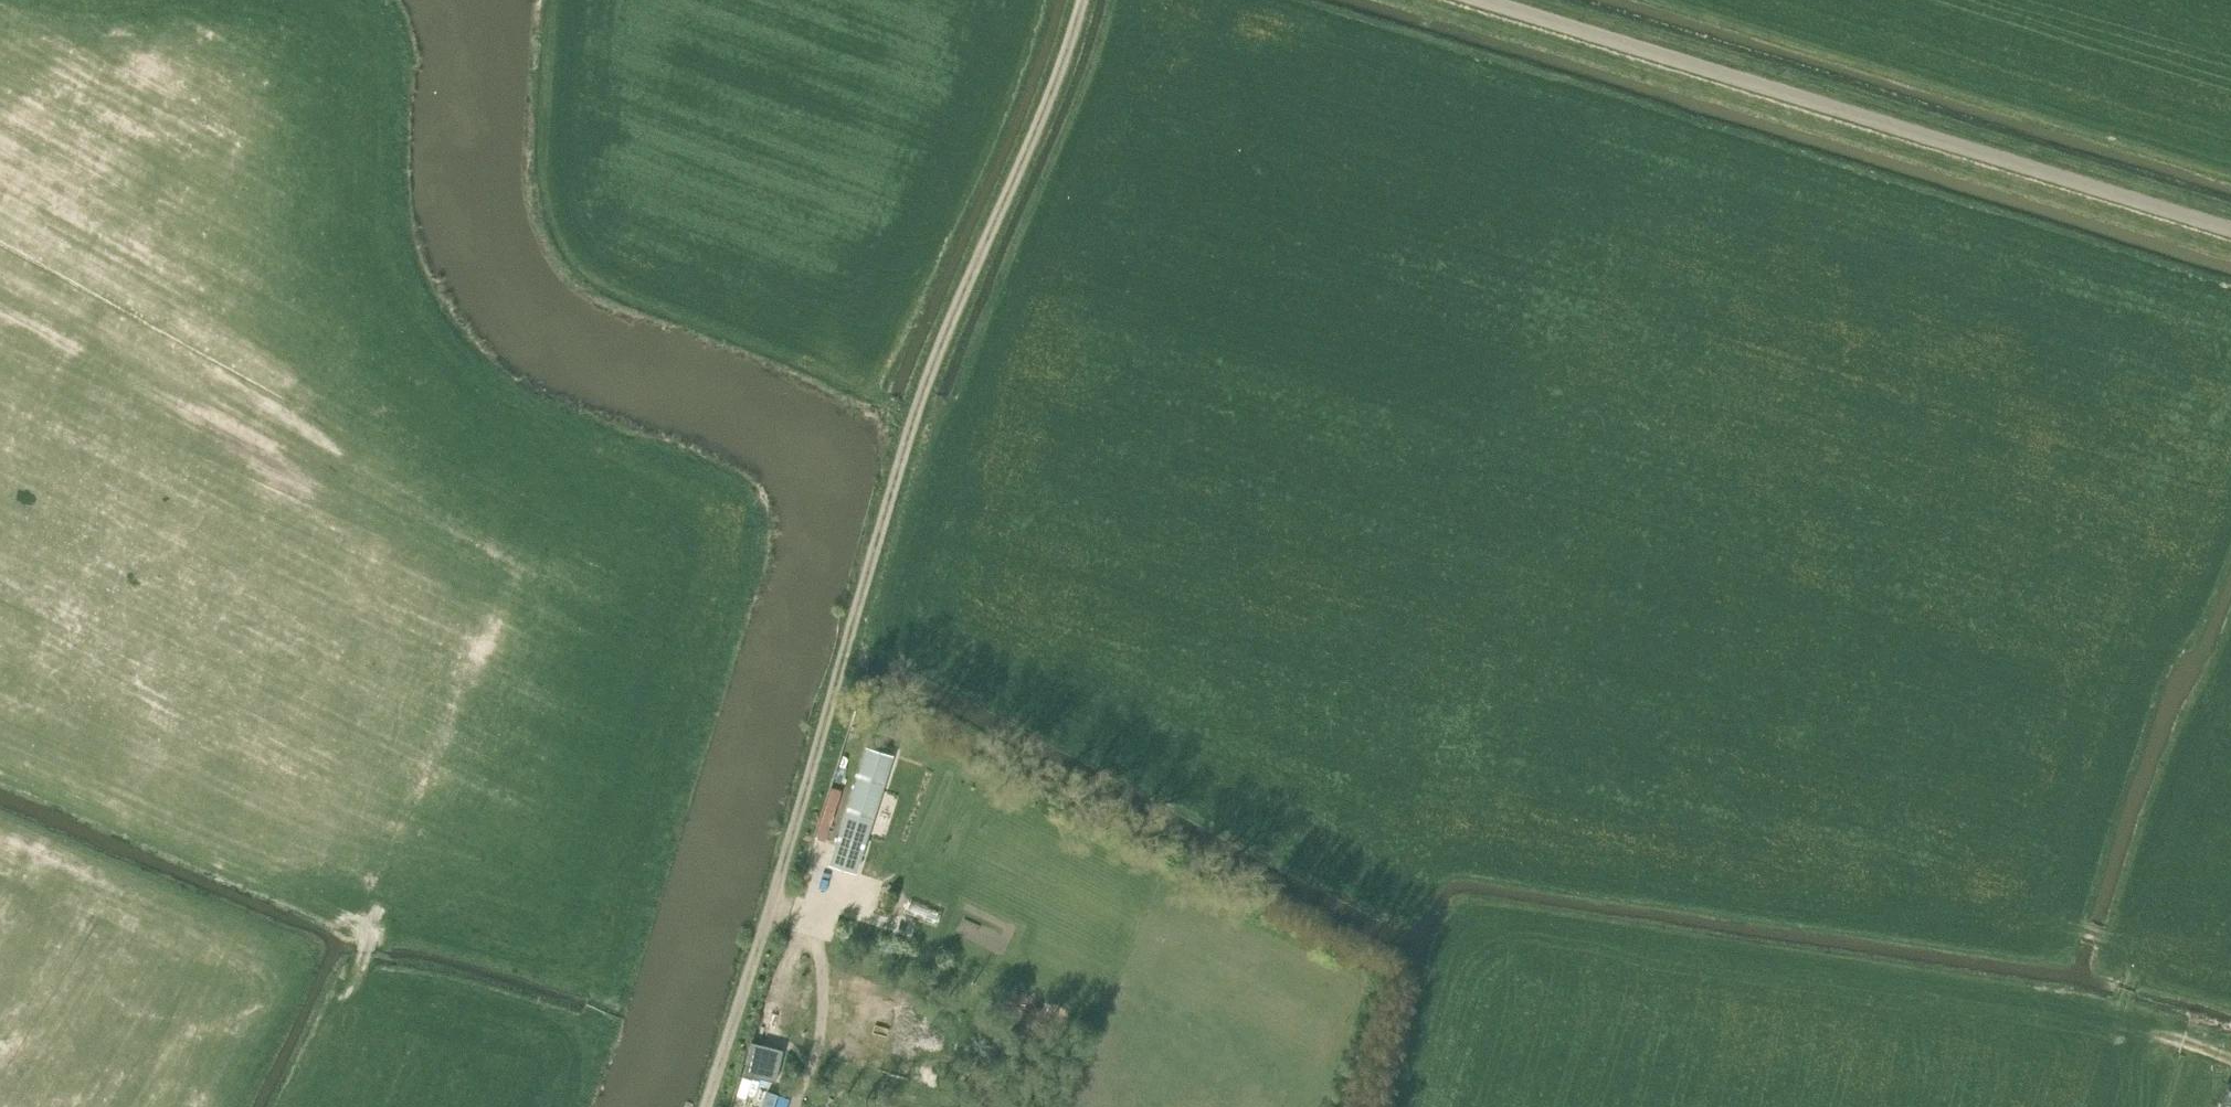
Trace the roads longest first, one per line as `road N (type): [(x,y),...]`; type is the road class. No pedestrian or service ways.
road 1 (unclassified): [(2230,229),(1480,0)]

